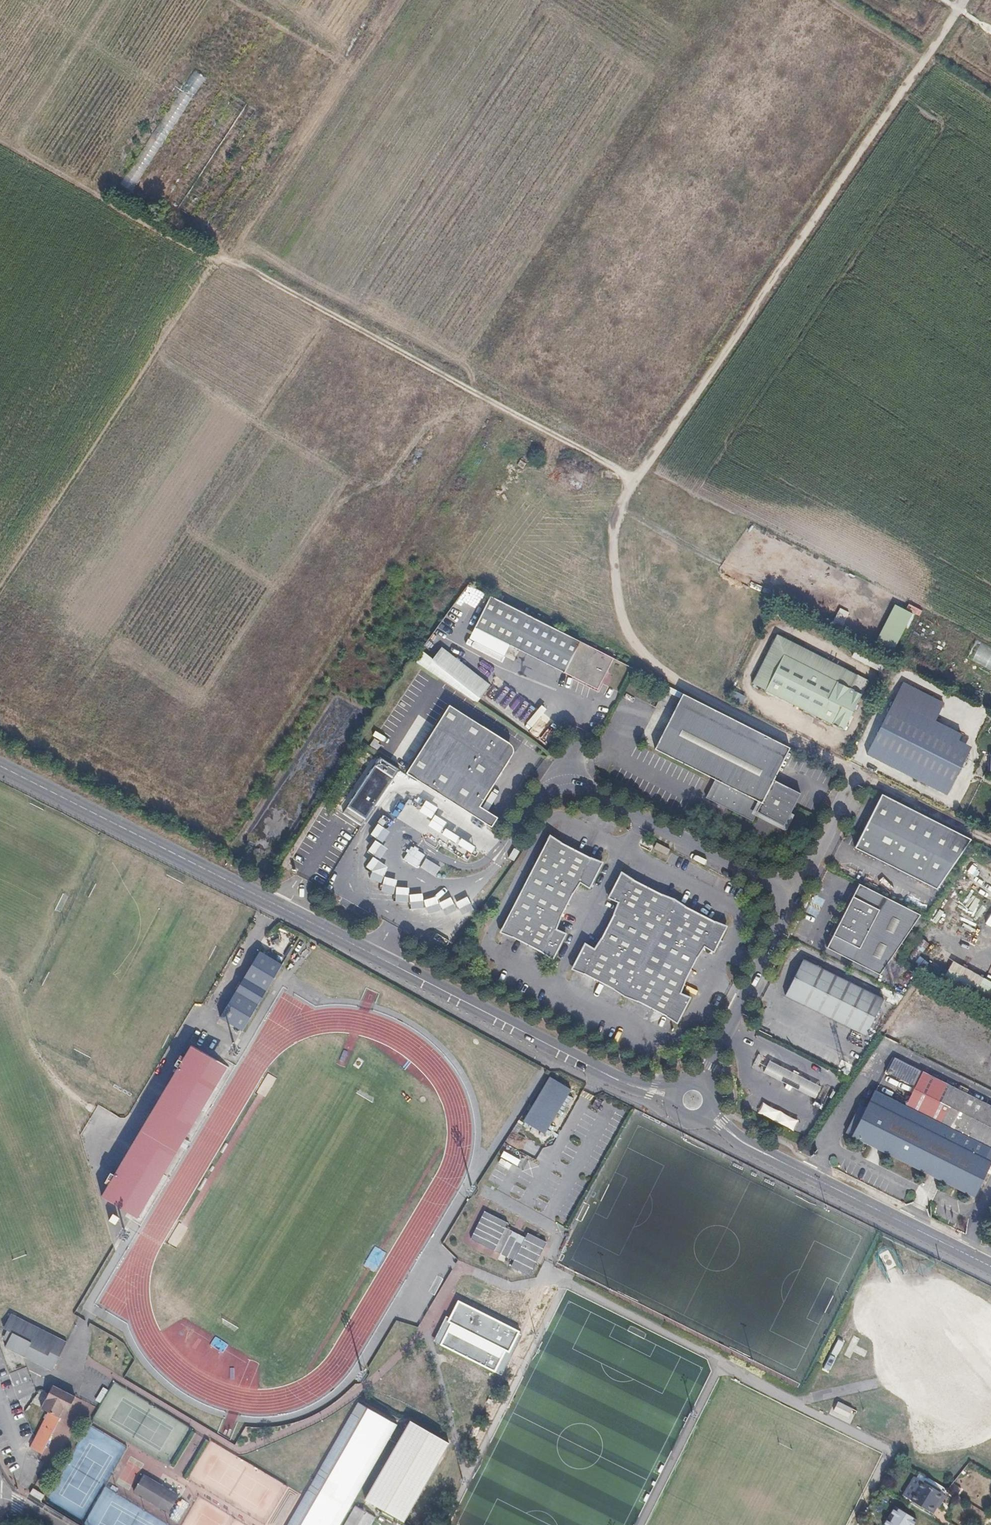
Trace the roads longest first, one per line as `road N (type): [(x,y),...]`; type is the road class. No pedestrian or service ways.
road 1 (track): [(990,845),(655,666),(628,631),(613,557),(622,503),(963,0)]
road 2 (tertiary): [(0,766),(612,1078),(674,1097)]
road 3 (track): [(634,484),(216,255),(292,131)]
road 4 (track): [(787,738),(798,717),(852,743),(885,673),(777,616),(741,689)]
road 5 (residential): [(510,839),(543,799),(578,789),(795,894)]
road 6 (tertiary): [(708,1110),(755,1149),(990,1267)]
road 7 (track): [(851,771),(901,673),(972,710),(962,731),(975,759),(953,801)]
road 8 (track): [(620,507),(745,573),(774,565),(875,614)]
road 9 (residential): [(795,894),(701,1084)]
road 10 (residential): [(858,775),(795,894)]

